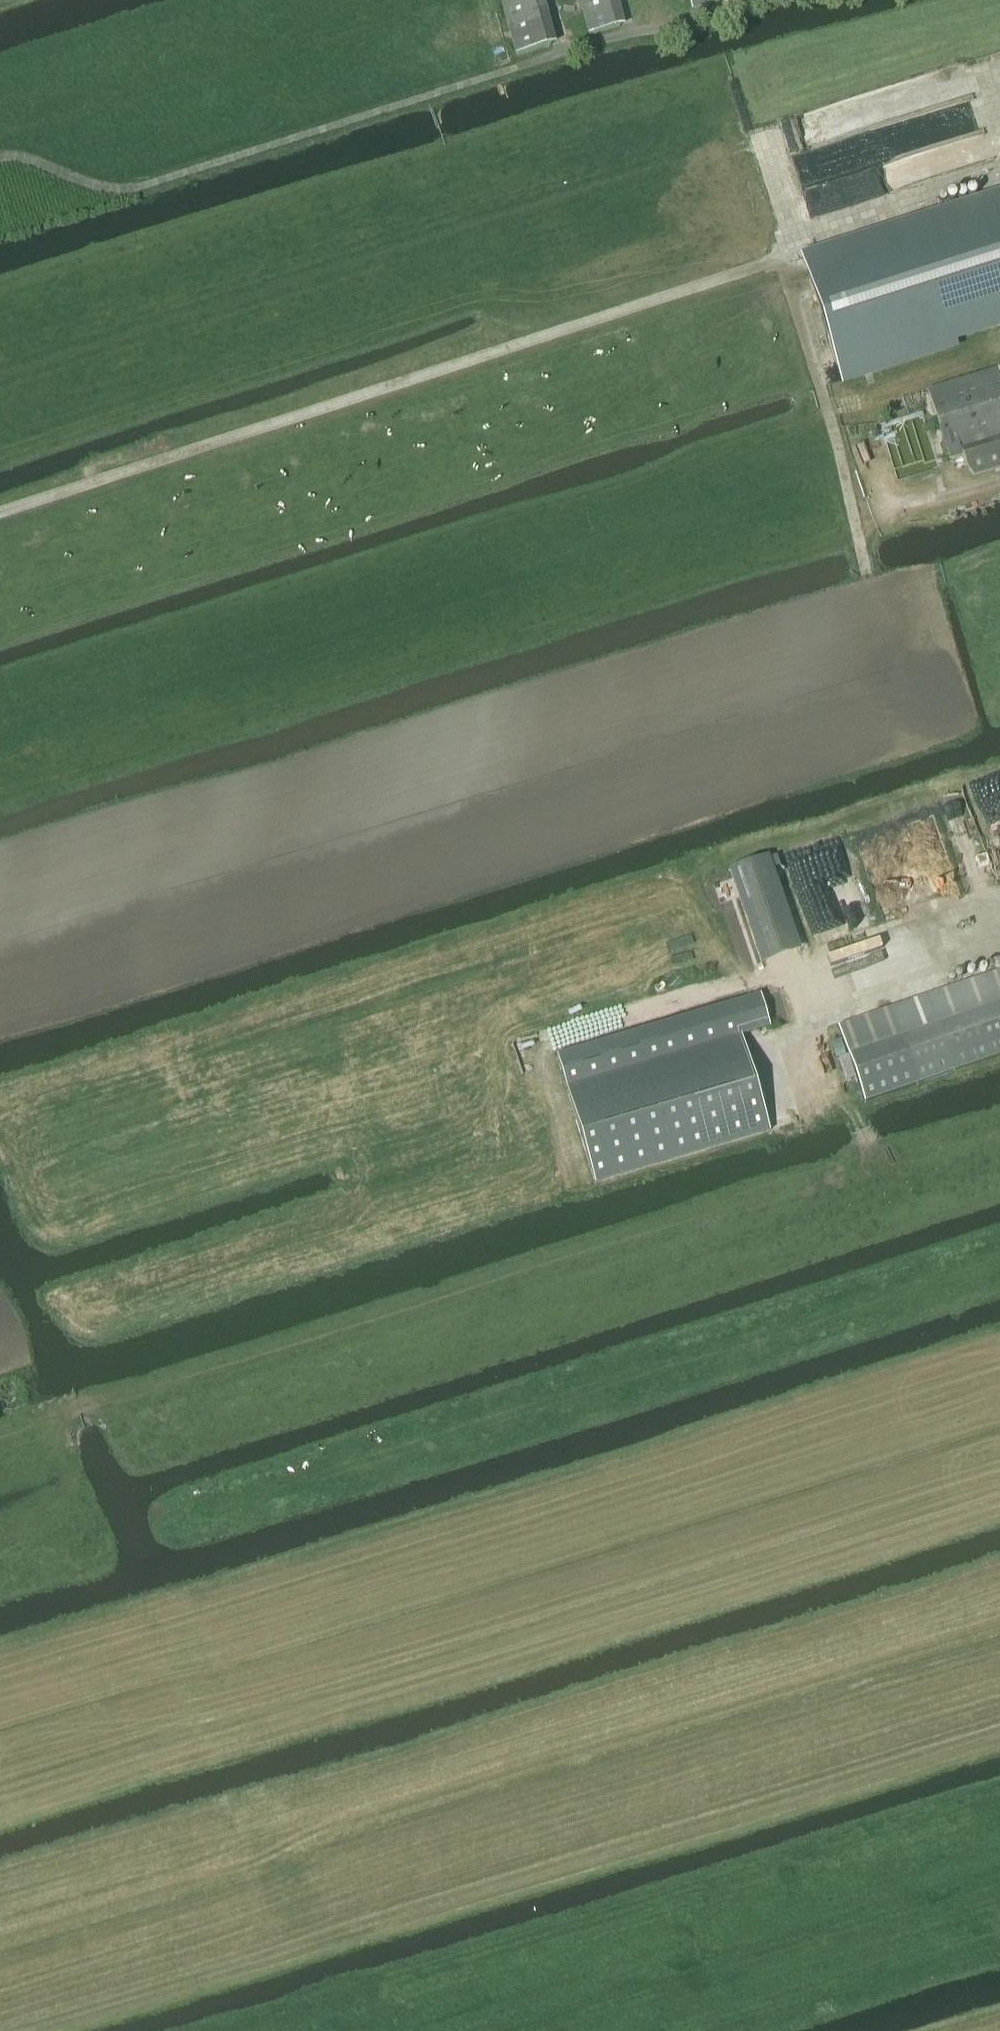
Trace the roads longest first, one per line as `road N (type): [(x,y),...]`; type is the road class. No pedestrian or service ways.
road 1 (track): [(866,574),(827,403),(780,260),(0,512)]

